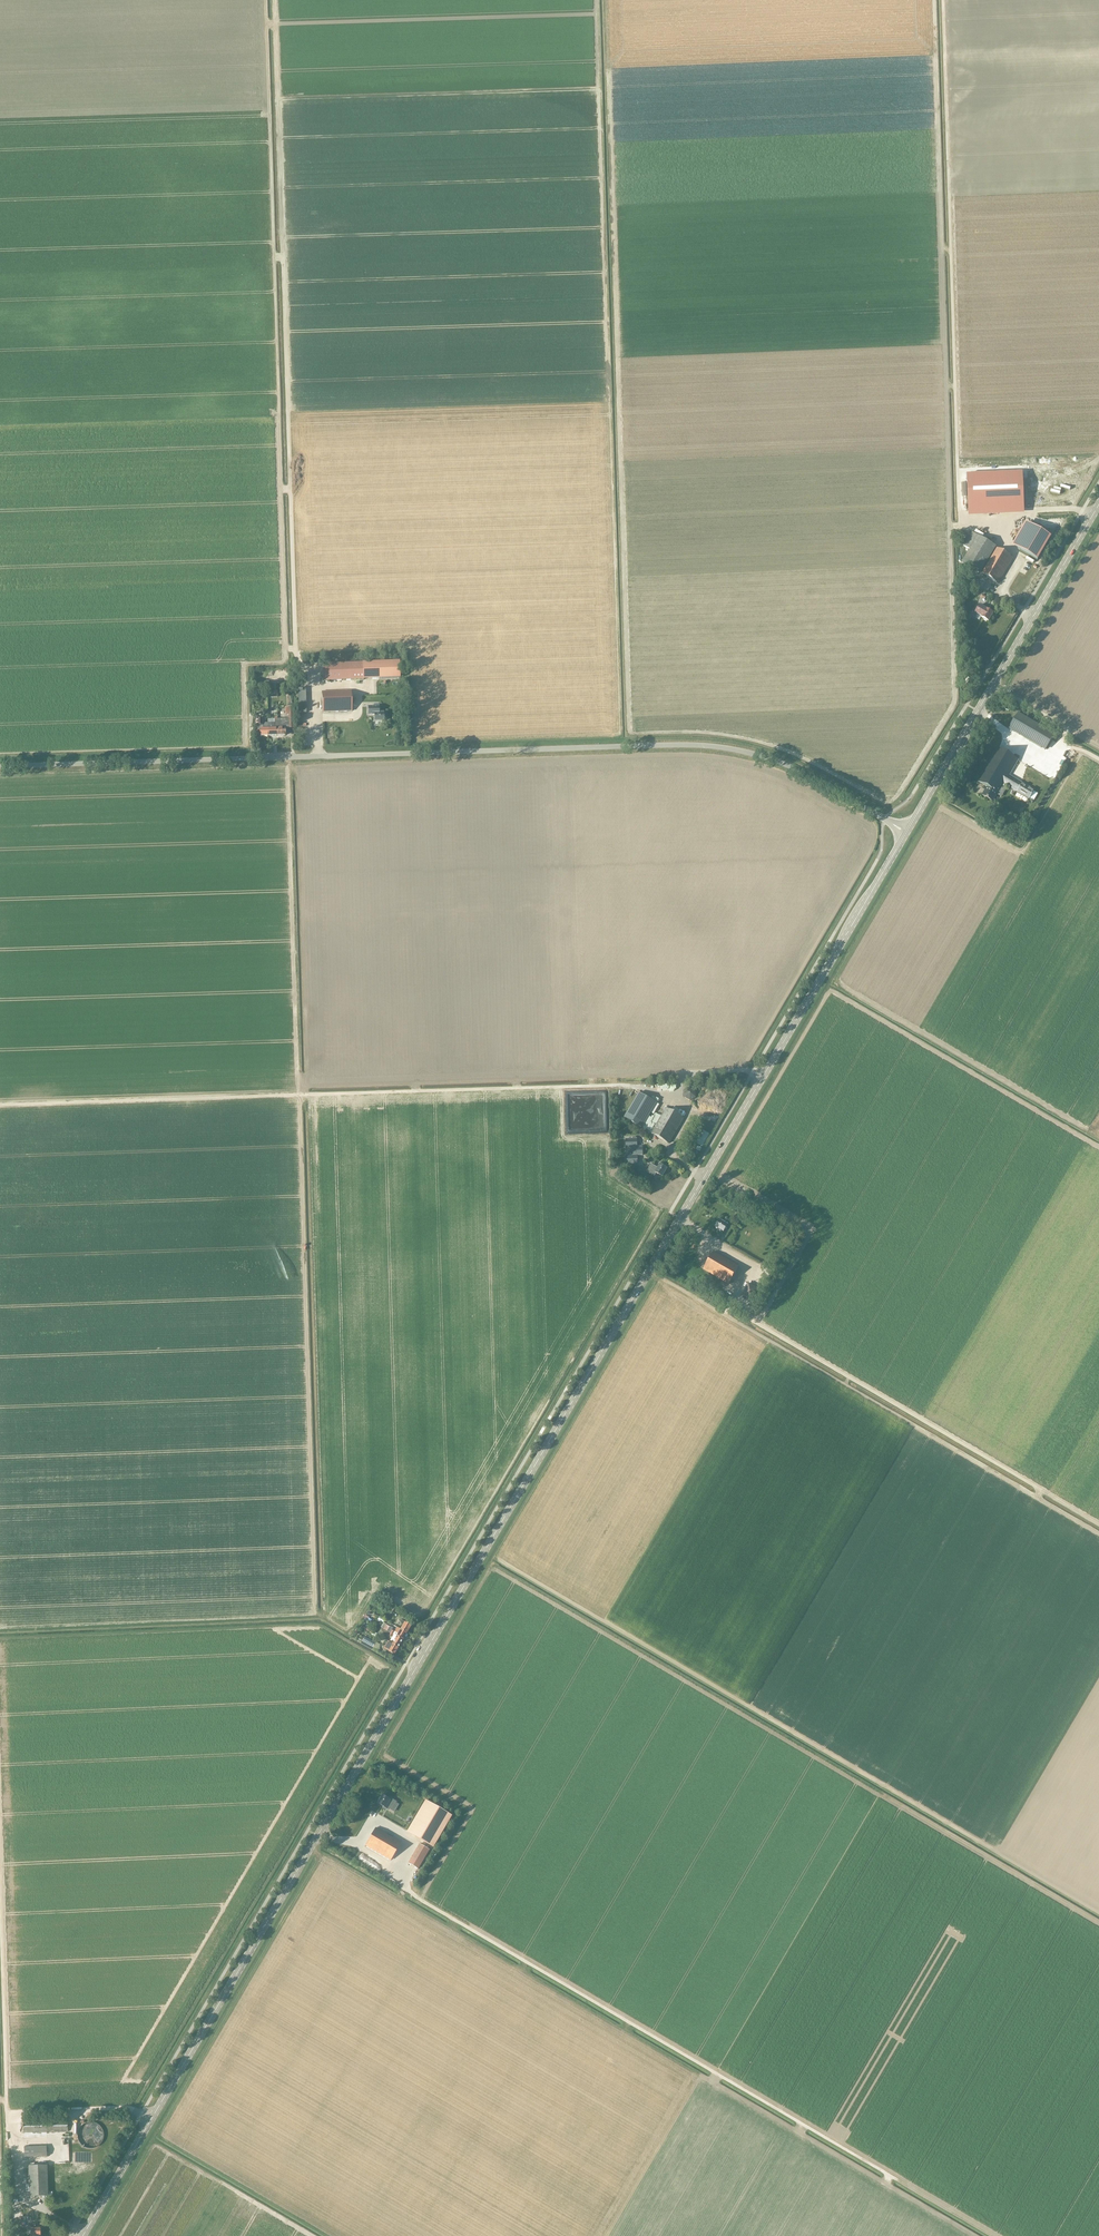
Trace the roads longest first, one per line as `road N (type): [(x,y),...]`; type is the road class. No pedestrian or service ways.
road 1 (primary): [(82,2235),(904,836)]
road 2 (unclassified): [(893,824),(803,772),(705,745),(0,766)]
road 3 (primary): [(909,828),(1098,504)]

